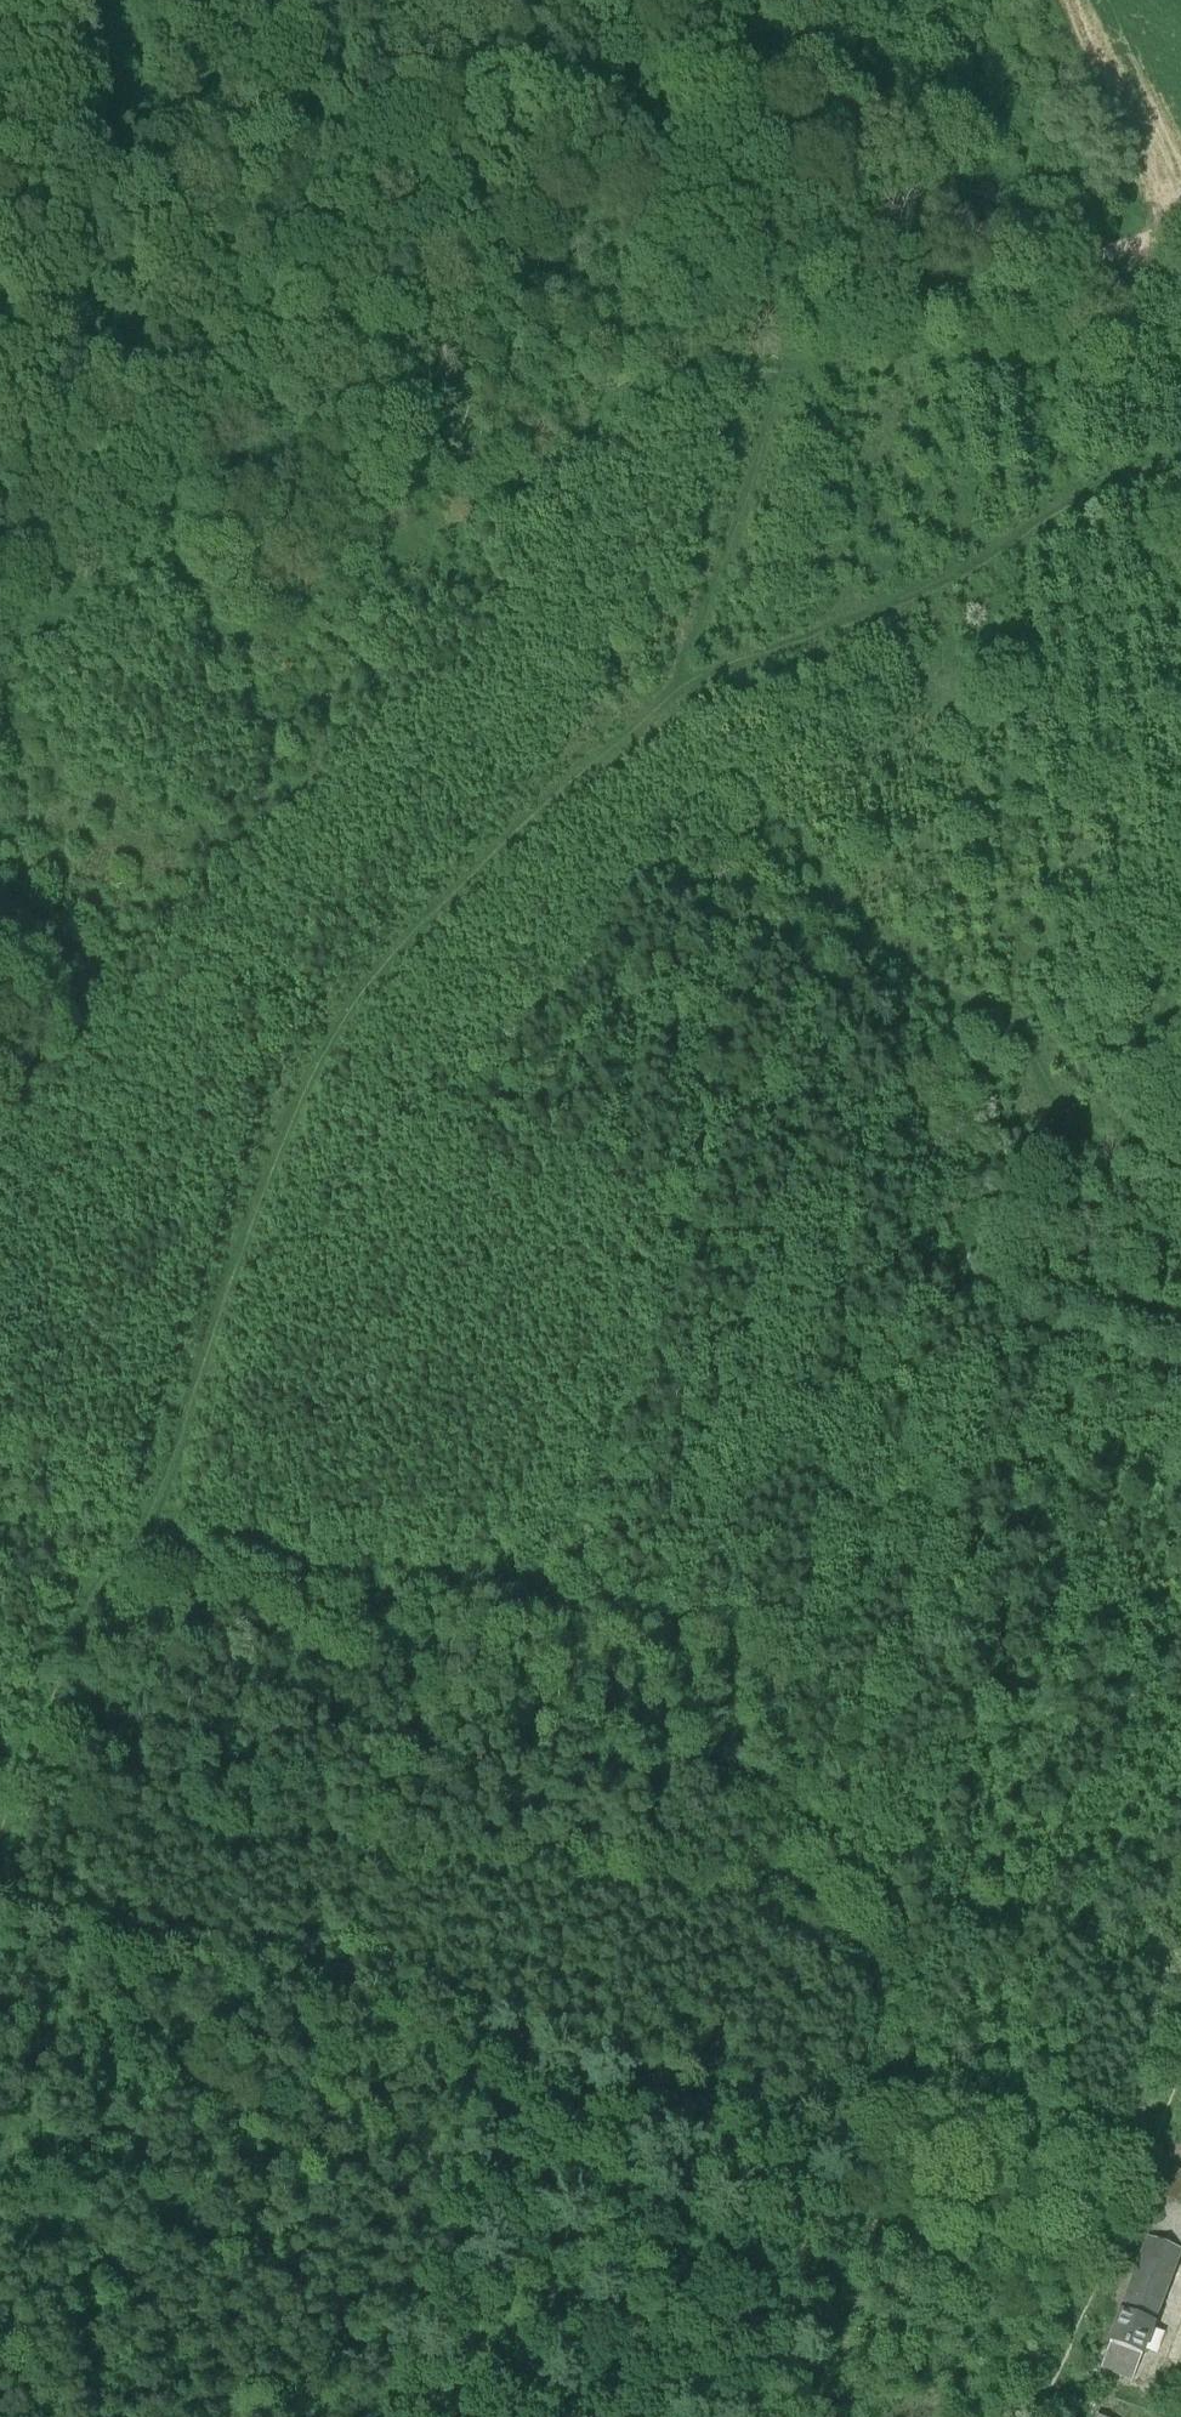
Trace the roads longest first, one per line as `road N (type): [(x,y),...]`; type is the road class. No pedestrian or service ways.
road 1 (track): [(1180,224),(1112,249),(1057,256),(988,236),(919,157),(817,0)]
road 2 (track): [(772,304),(839,276),(967,296),(1069,298),(1142,262),(1163,233)]
road 3 (track): [(1180,2070),(1140,2191)]

